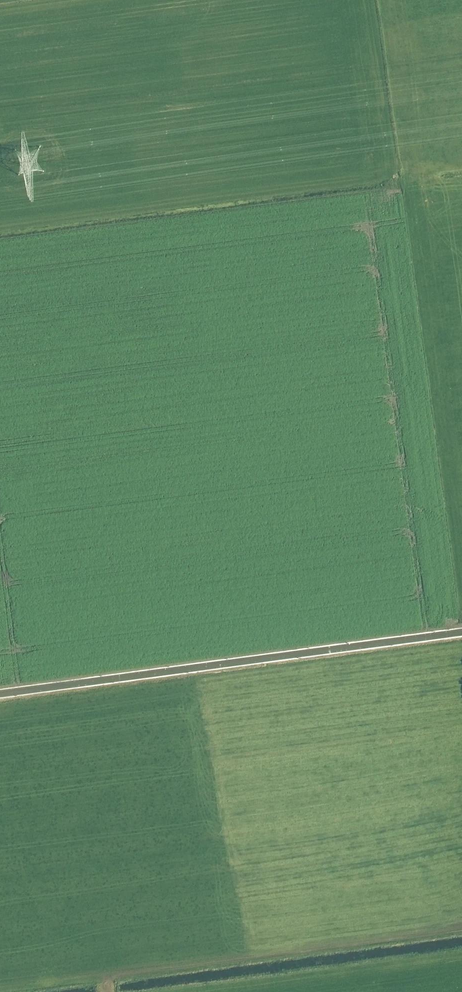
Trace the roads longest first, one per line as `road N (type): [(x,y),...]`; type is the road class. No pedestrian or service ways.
road 1 (unclassified): [(0,696),(461,634)]

